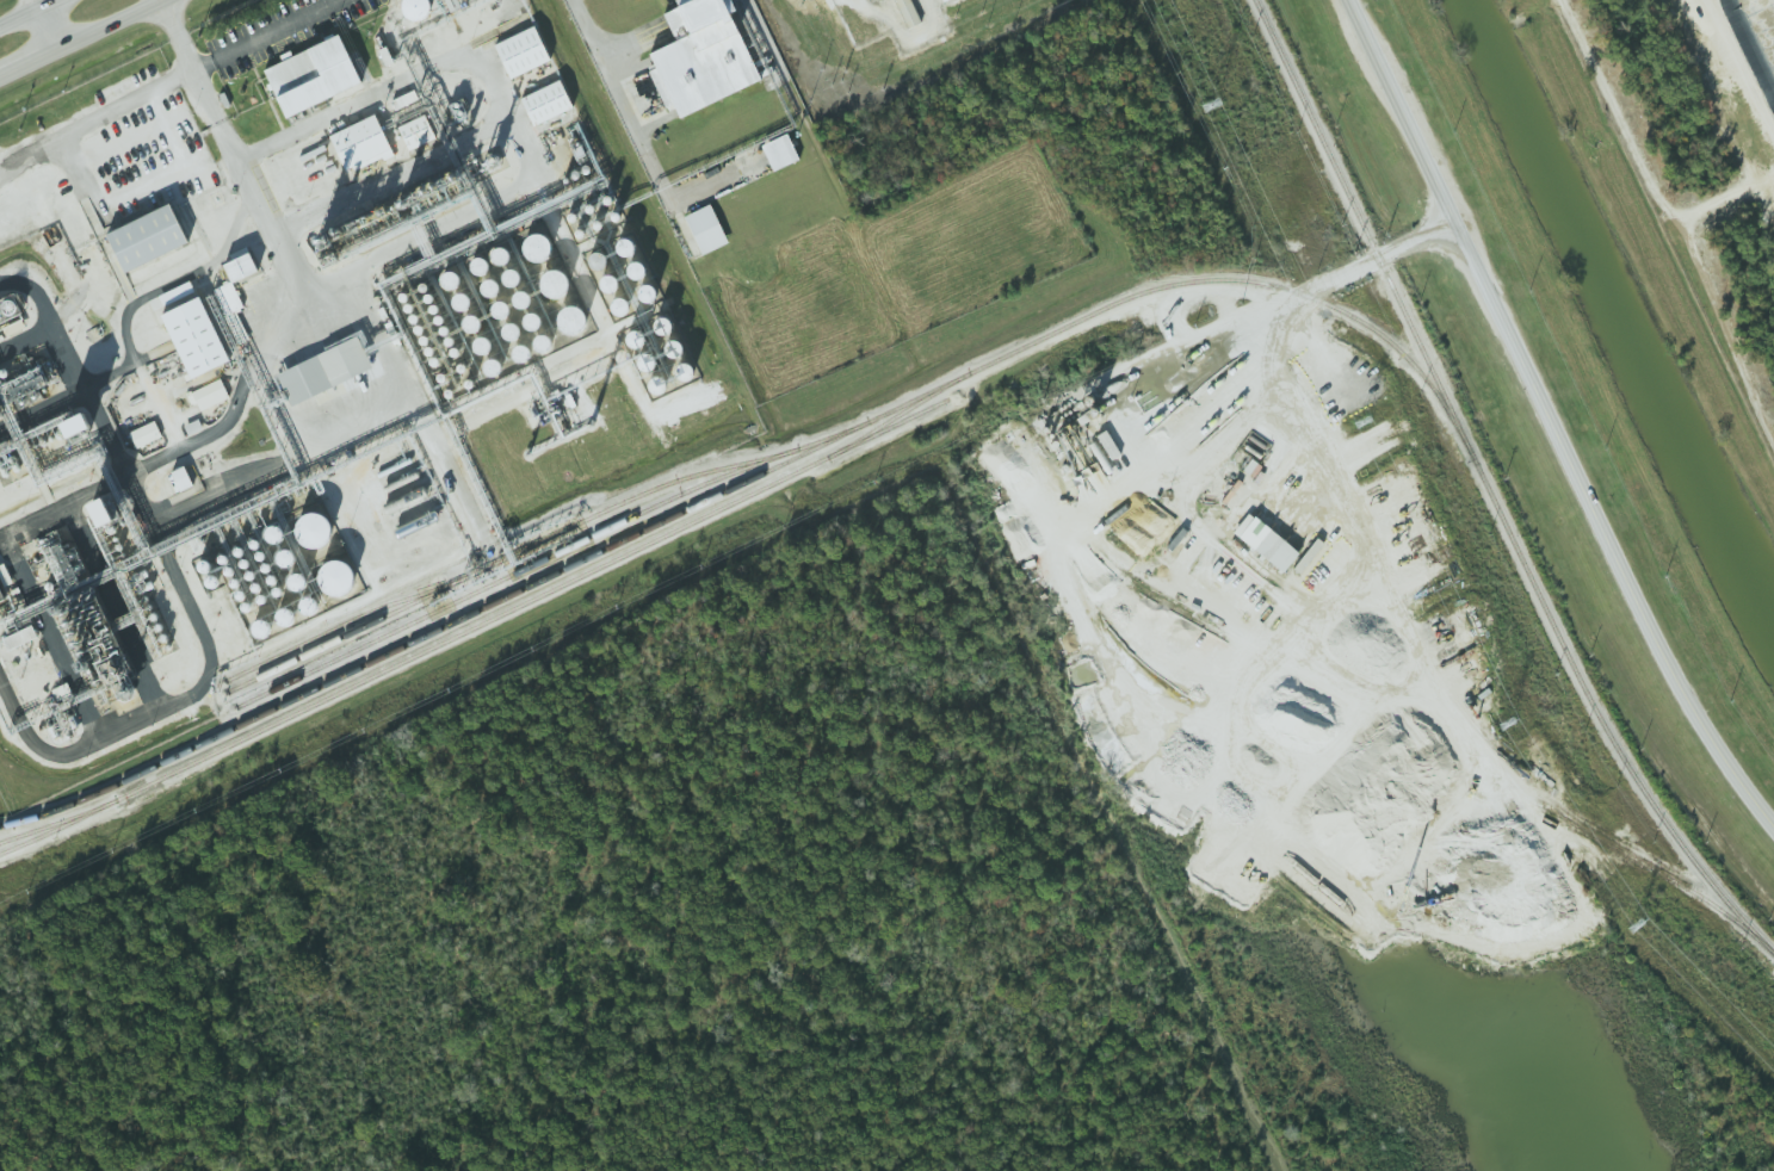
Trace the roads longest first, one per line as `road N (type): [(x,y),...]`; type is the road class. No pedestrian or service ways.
road 1 (tertiary): [(1353,0),(1657,636),(1704,720),(1773,819)]

